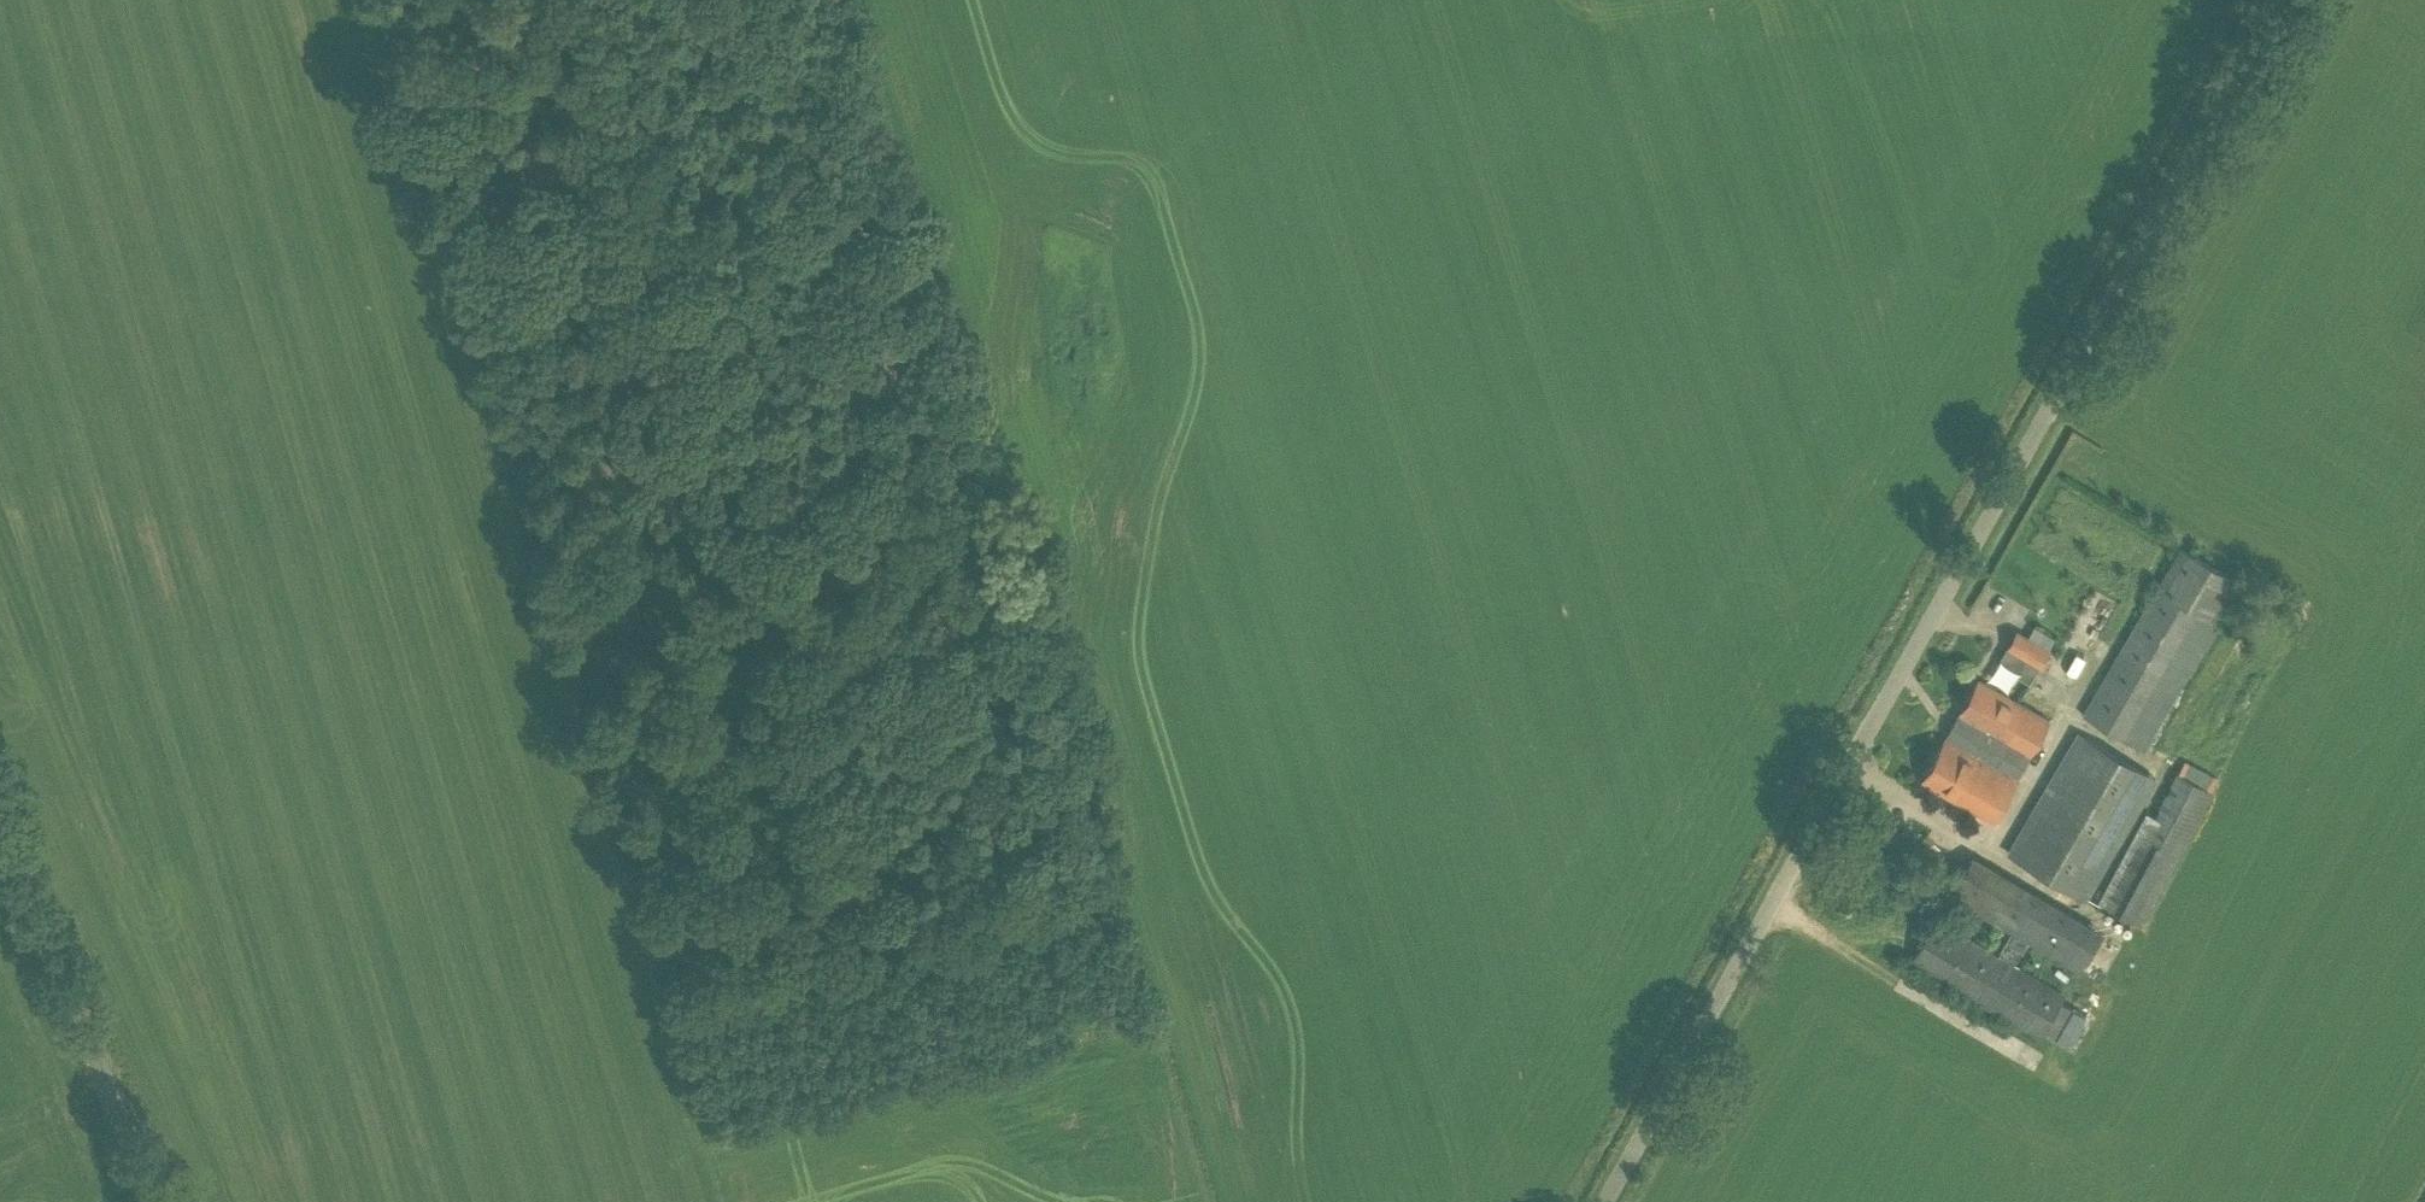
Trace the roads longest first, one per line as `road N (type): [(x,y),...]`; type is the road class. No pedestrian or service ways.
road 1 (unclassified): [(1590,1201),(2260,0)]
road 2 (unclassified): [(161,1201),(0,854)]

